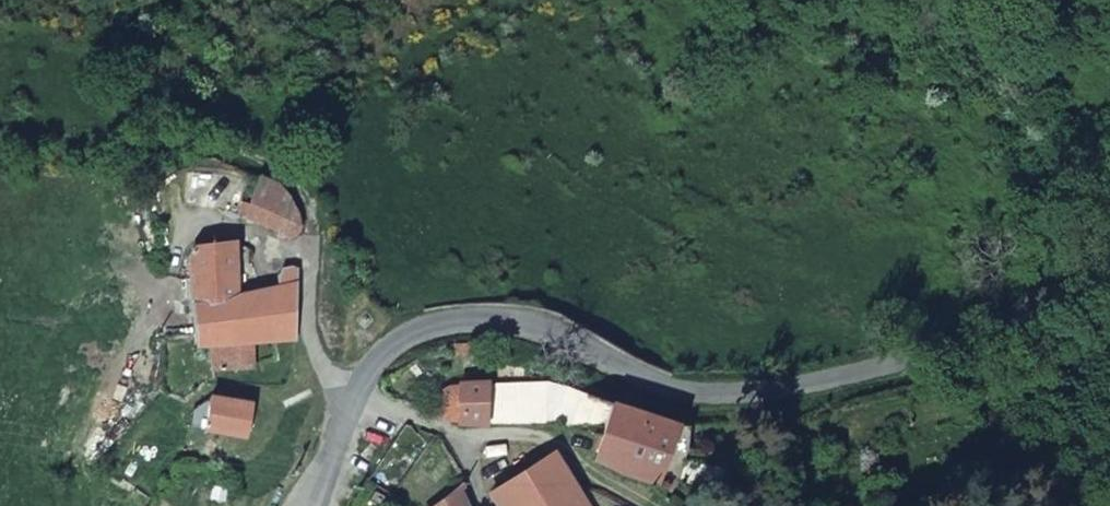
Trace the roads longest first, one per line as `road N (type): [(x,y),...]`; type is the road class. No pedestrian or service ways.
road 1 (residential): [(314,505),(367,372),(394,344),(445,324),(505,320),(662,384),(730,396),(847,380),(965,346),(1068,282),(1109,235)]

